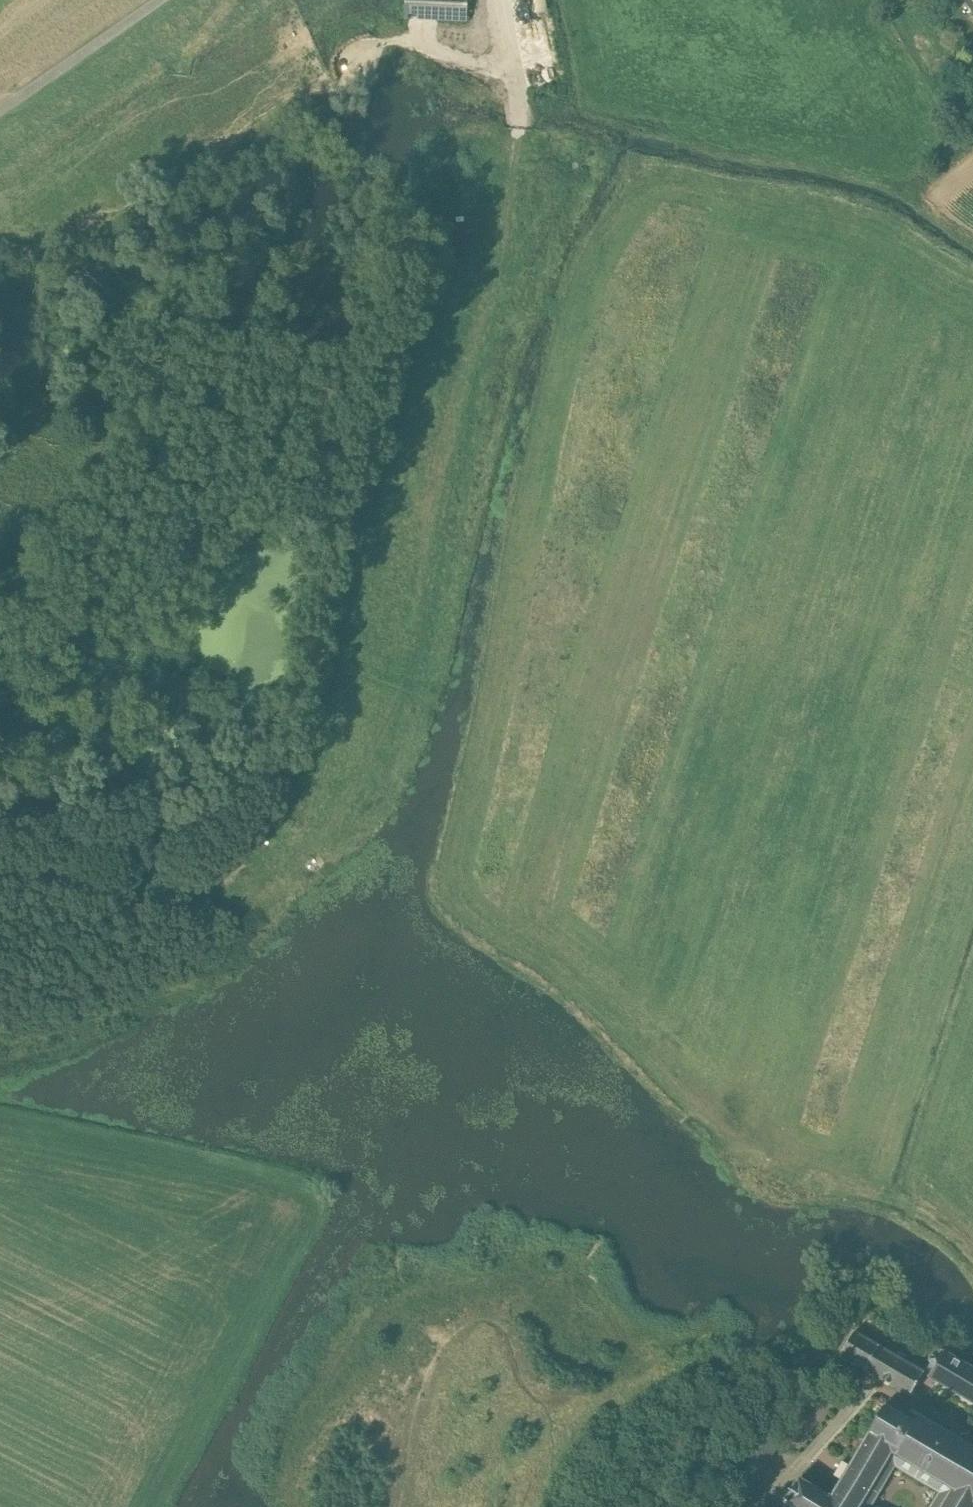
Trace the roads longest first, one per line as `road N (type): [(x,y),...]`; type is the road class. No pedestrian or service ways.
road 1 (unclassified): [(0,109),(159,0)]
road 2 (track): [(520,131),(497,0)]

